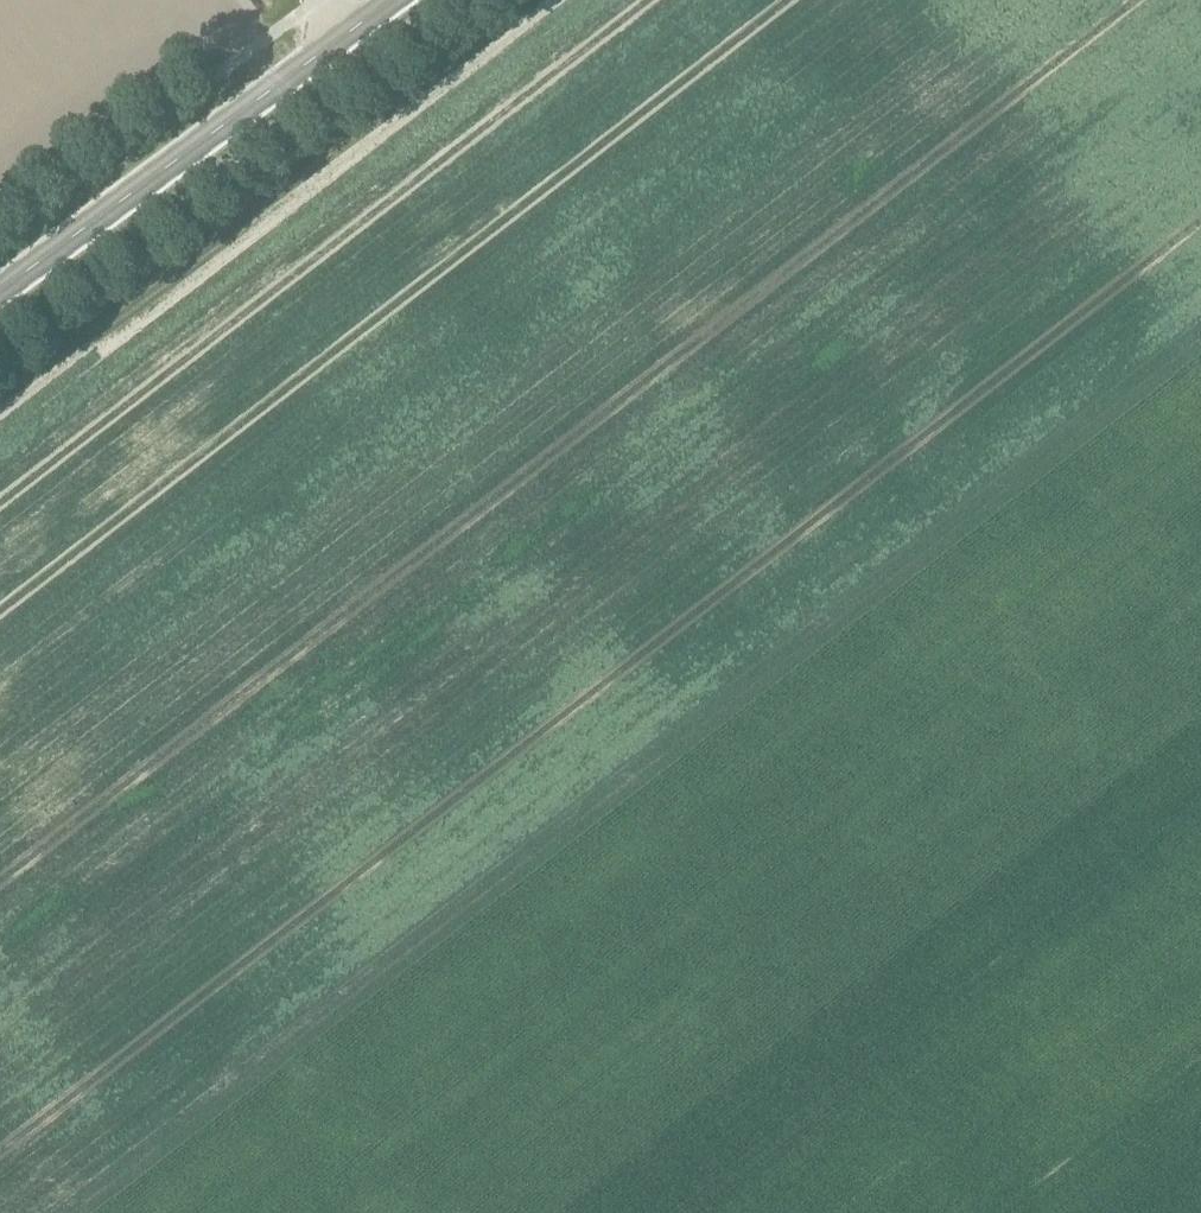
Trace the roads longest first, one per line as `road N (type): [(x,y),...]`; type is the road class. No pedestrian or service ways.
road 1 (secondary): [(0,307),(412,0)]

